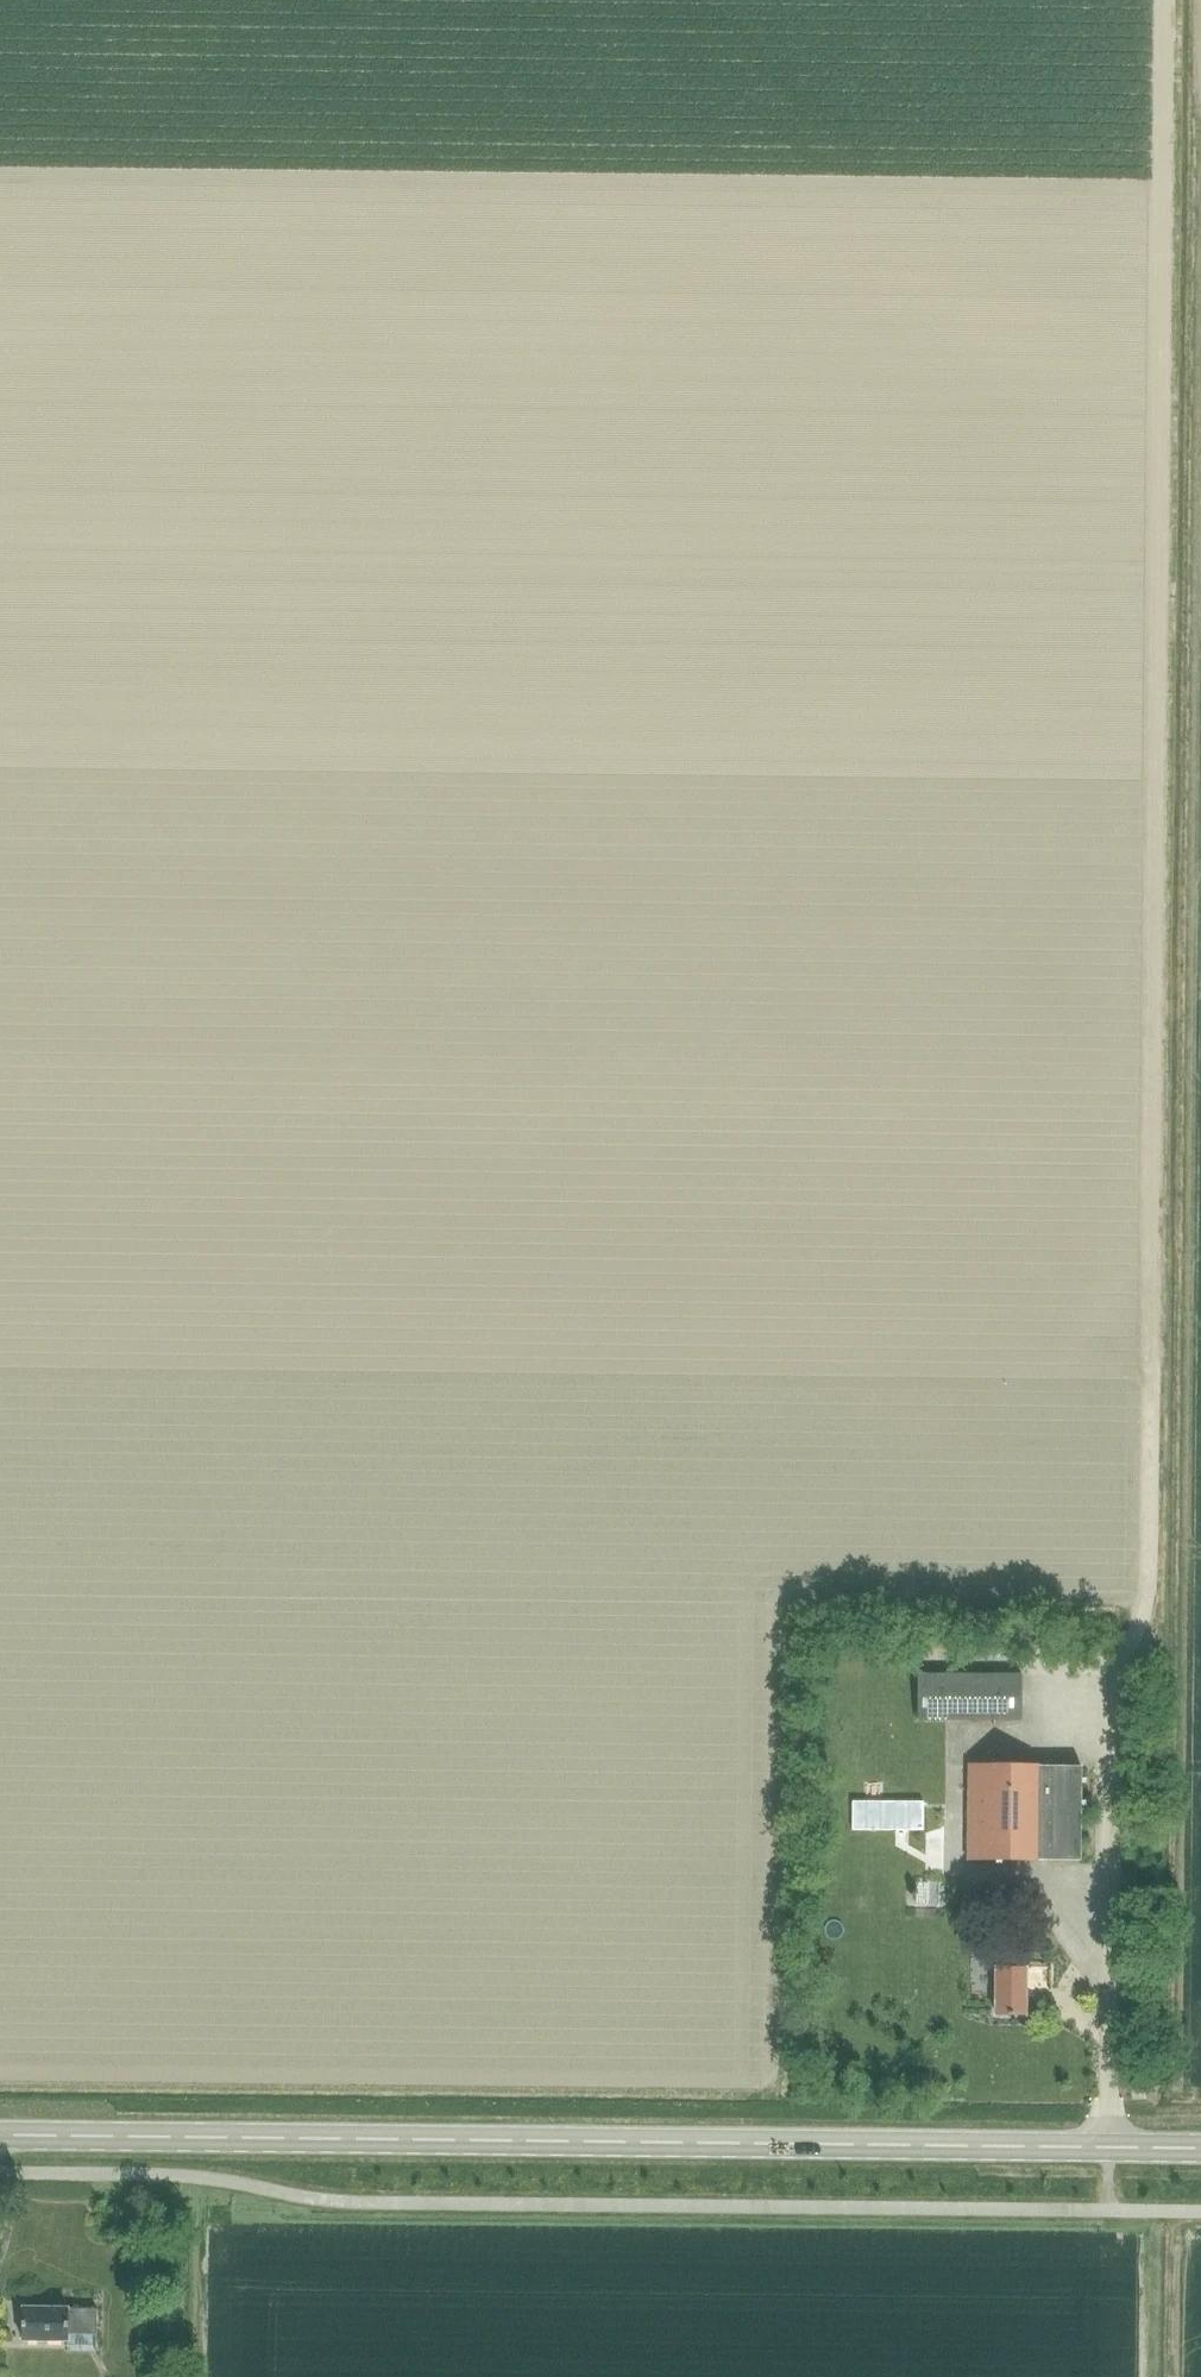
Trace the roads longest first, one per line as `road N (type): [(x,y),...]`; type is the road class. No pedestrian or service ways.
road 1 (secondary): [(1200,2149),(0,2136)]

